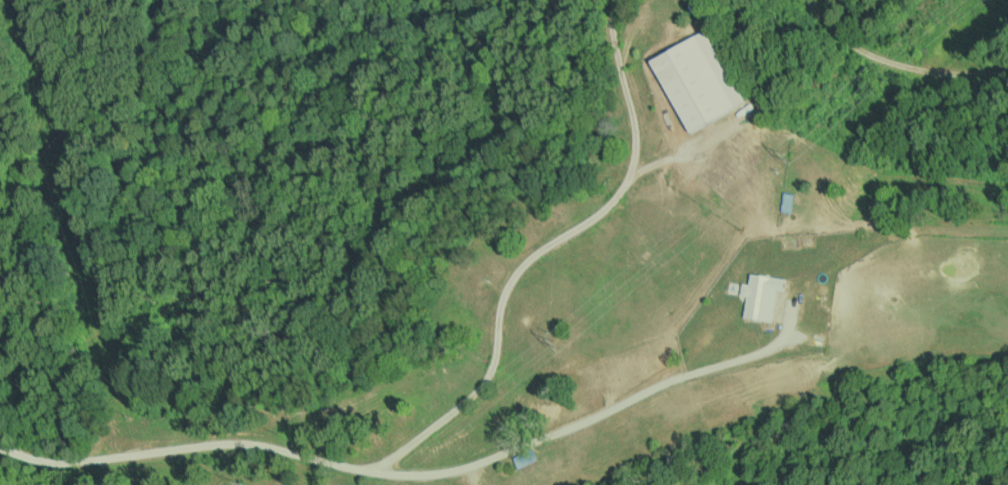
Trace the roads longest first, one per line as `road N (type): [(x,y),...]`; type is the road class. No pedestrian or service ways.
road 1 (residential): [(705,186),(732,261),(596,408),(471,484)]
road 2 (residential): [(357,475),(225,443),(44,461),(0,446)]
road 3 (residential): [(705,186),(641,0)]

